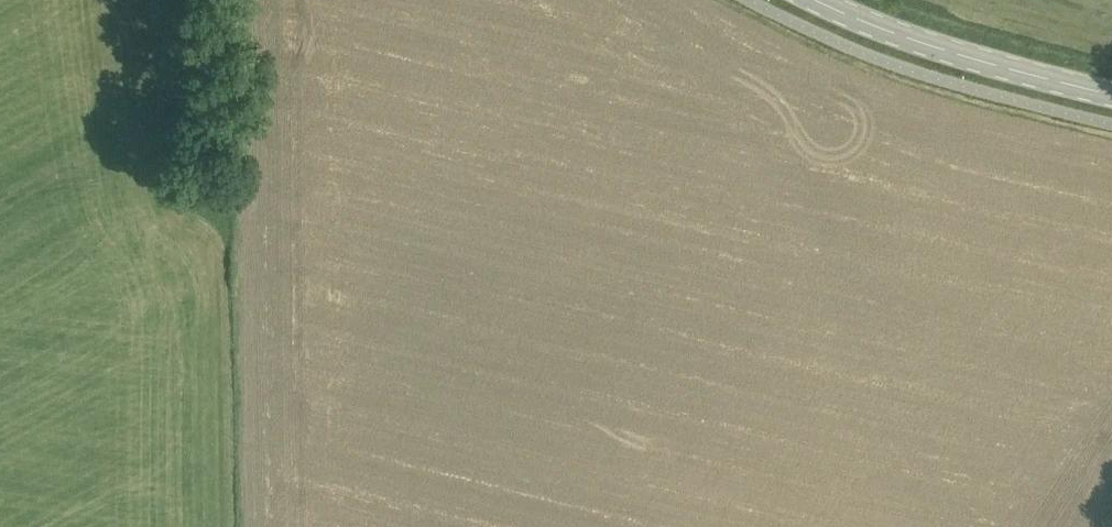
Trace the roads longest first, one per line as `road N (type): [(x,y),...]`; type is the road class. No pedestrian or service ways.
road 1 (tertiary): [(1111,82),(926,39),(821,0)]

